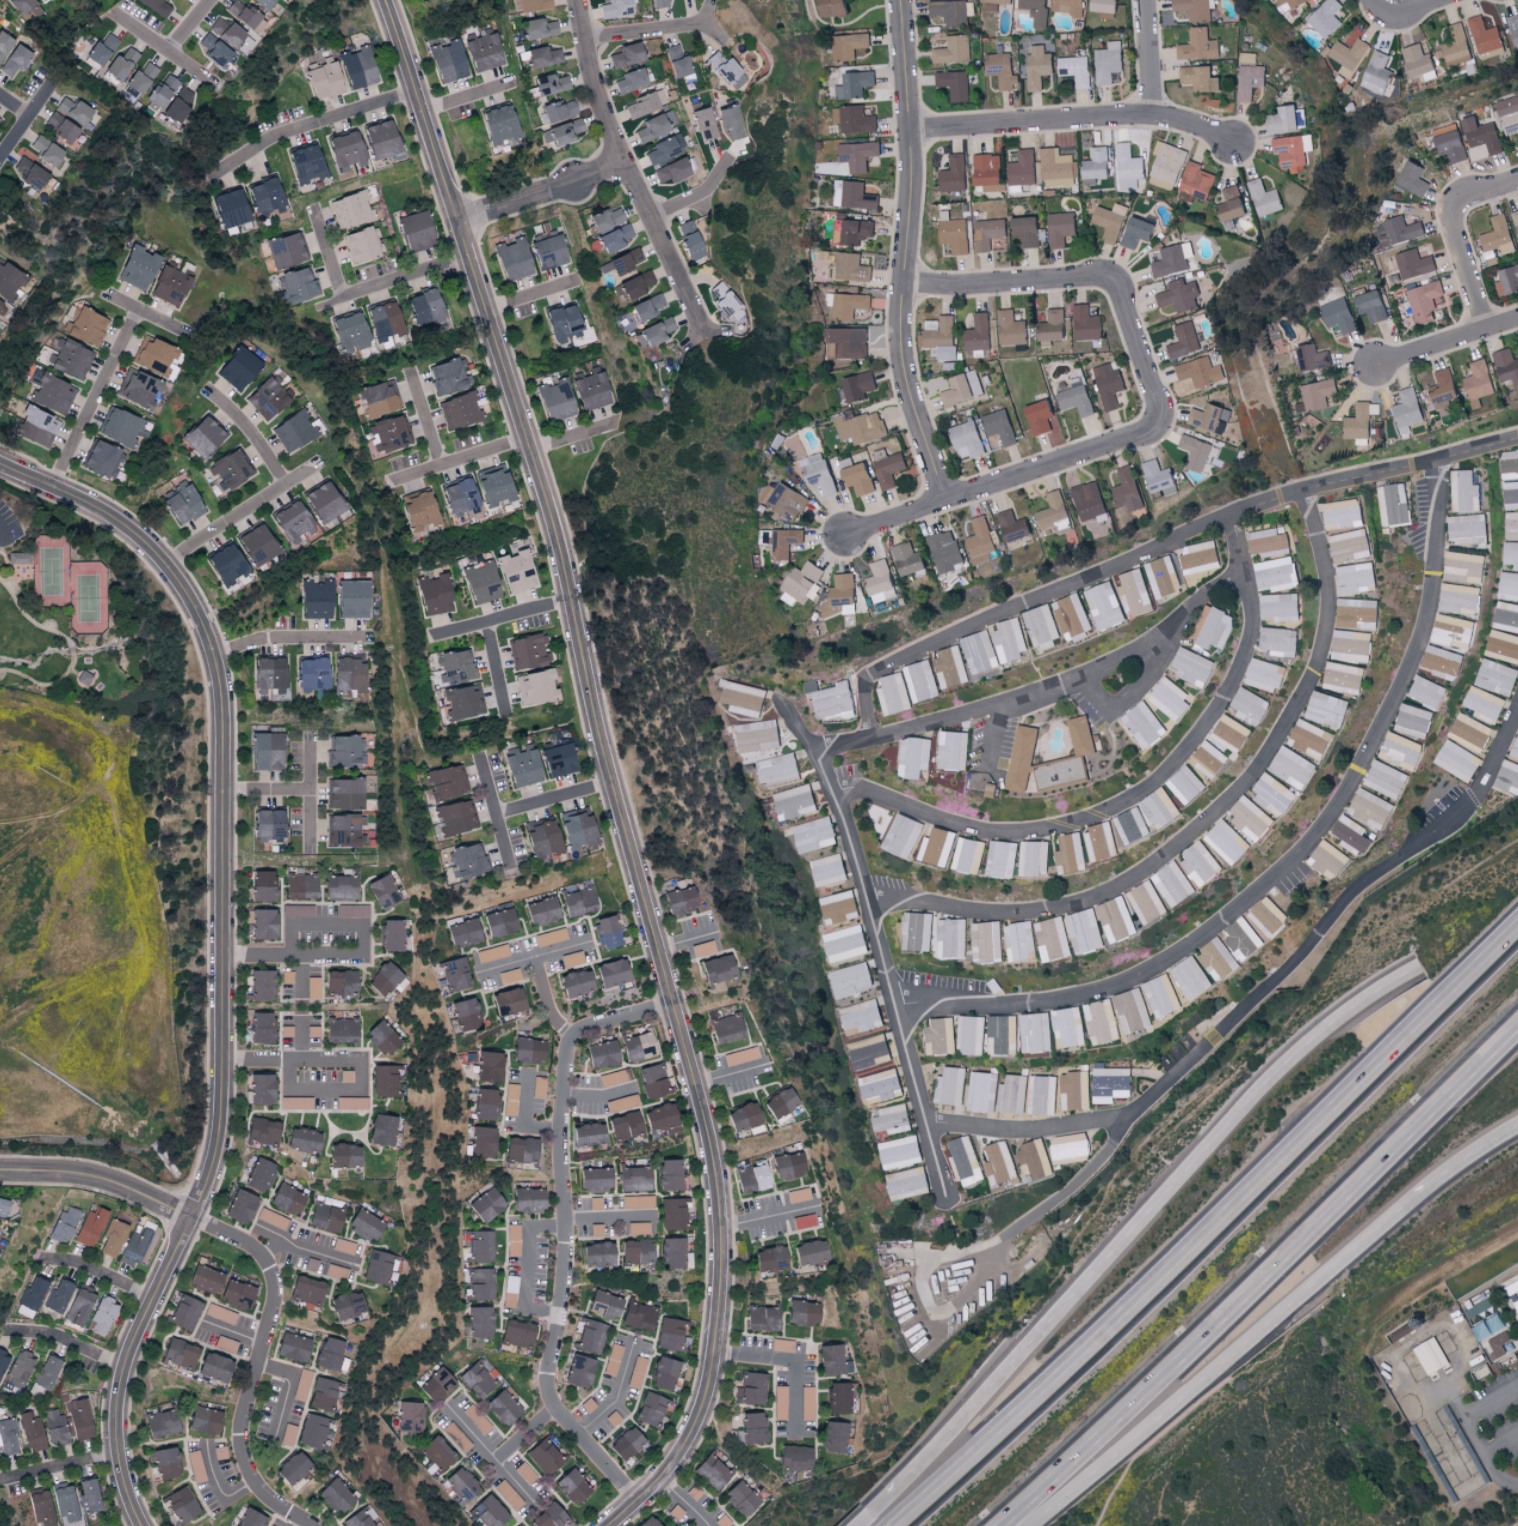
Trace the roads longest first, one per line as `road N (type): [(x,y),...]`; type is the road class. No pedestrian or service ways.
road 1 (residential): [(605,1525),(677,1454),(705,1390),(720,1234),(713,1173),(594,724),(557,540),(382,0)]
road 2 (residential): [(0,465),(95,507),(136,535),(193,608),(220,692),(219,1116),(203,1187),(128,1347),(112,1405),(114,1466),(140,1525)]
road 3 (residential): [(892,999),(1037,1003),(1085,994),(1169,959),(1295,857),(1344,794),(1407,673),(1429,604),(1445,456)]
road 4 (motorway): [(1517,927),(1124,1313),(885,1525)]
road 5 (motorway): [(1423,962),(1317,1035),(857,1525)]
road 6 (residential): [(924,1119),(1036,1129),(1129,1116),(1272,985),(1359,880),(1462,810),(1491,772),(1517,707)]
road 7 (residential): [(872,736),(868,675),(952,633),(1307,487),(1517,437)]
road 8 (residential): [(866,895),(991,909),(1064,903),(1128,883),(1210,831),(1261,768),(1320,663),(1333,613),(1307,487)]
road 9 (motorway): [(1013,1525),(1517,1028)]
road 10 (residential): [(832,791),(852,787),(955,823),(1020,832),(1101,812),(1151,783),(1208,724),(1243,664),(1250,607),(1229,514)]
road 11 (motorway): [(1026,1525),(1418,1197),(1517,1125)]
road 12 (residential): [(635,1499),(554,1413),(545,1393),(565,1229),(559,1098),(563,1053),(586,1025),(670,1005)]
road 13 (residential): [(0,1171),(88,1174),(118,1183),(256,1251),(267,1264),(273,1300),(238,1419),(242,1462),(263,1495),(312,1525)]
road 14 (residential): [(771,696),(793,715),(841,813),(947,1193)]
road 15 (residential): [(900,0),(911,179),(901,335),(907,384),(947,499)]
road 16 (residential): [(1243,568),(1148,640),(1053,689),(813,749)]
road 17 (residential): [(846,532),(1133,433),(1151,416),(1156,387)]
road 18 (residential): [(698,326),(590,79),(574,0)]
road 19 (residential): [(909,132),(1155,113),(1235,142)]
road 20 (residential): [(903,281),(1094,275),(1124,299),(1156,387)]
road 21 (residential): [(1517,178),(1466,197),(1456,218),(1492,326)]
road 22 (residential): [(456,225),(624,161)]
road 23 (residential): [(1374,363),(1517,317)]

